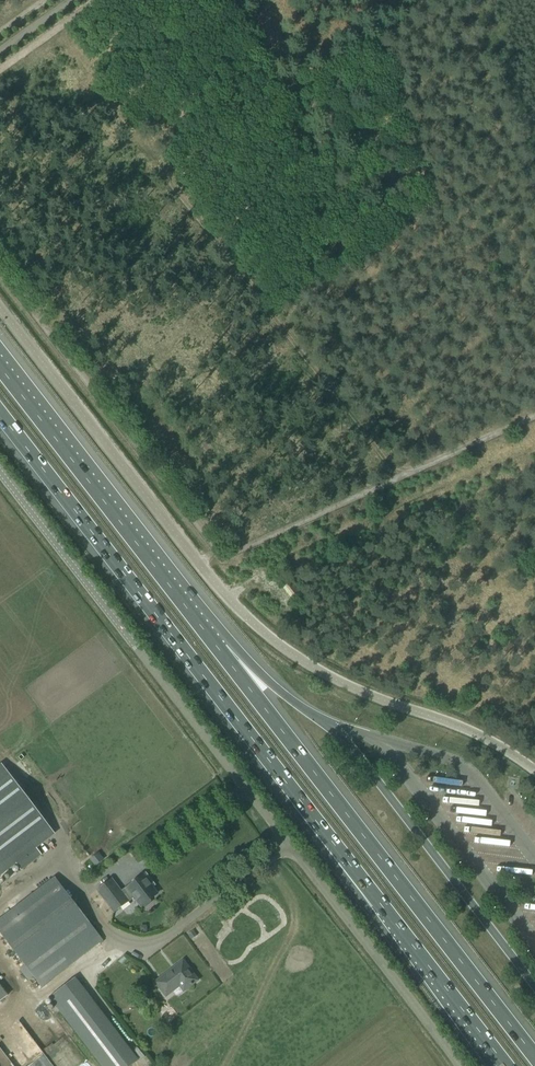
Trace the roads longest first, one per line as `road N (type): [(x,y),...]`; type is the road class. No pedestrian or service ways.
road 1 (motorway): [(0,415),(506,1065)]
road 2 (unclassified): [(459,1065),(0,474)]
road 3 (unclassified): [(534,773),(472,734),(310,669),(262,633),(203,572),(0,309)]
road 4 (motorway): [(534,1057),(211,640)]
road 5 (motorway): [(211,640),(0,367)]
road 6 (track): [(534,445),(285,558)]
road 7 (motorway): [(331,727),(211,640)]

